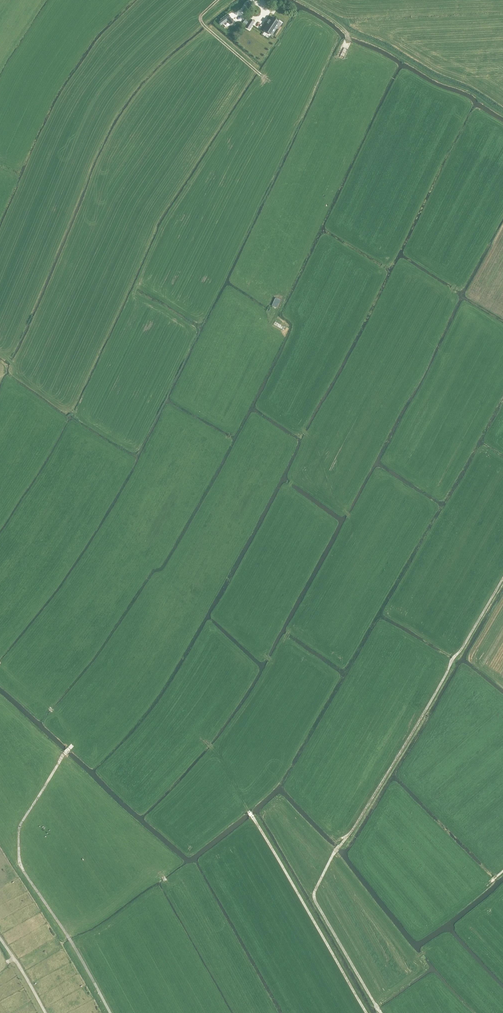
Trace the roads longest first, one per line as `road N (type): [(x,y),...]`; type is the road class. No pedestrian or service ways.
road 1 (track): [(380,1012),(312,896),(502,577)]
road 2 (track): [(110,1012),(19,864),(19,827),(75,744),(54,711),(0,663)]
road 3 (track): [(502,113),(347,32)]

